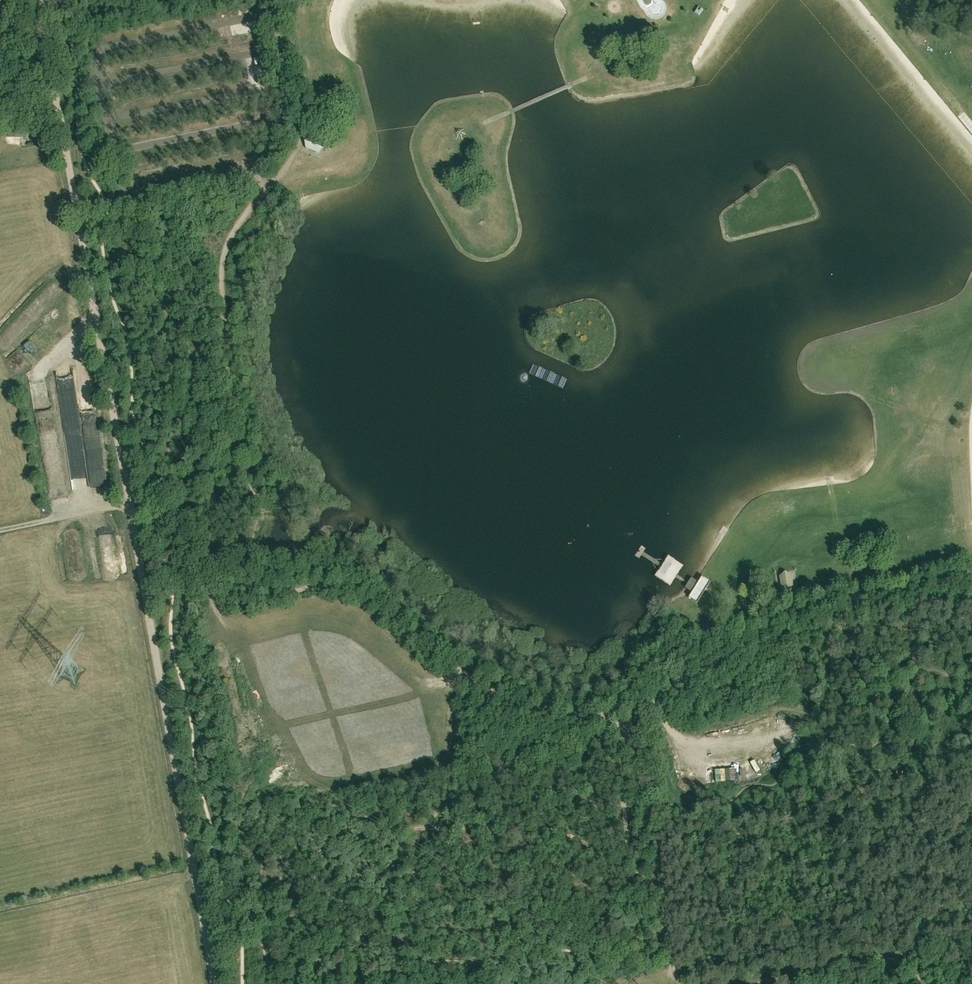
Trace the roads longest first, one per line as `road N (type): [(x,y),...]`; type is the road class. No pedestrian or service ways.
road 1 (track): [(215,983),(39,0)]
road 2 (track): [(129,503),(0,529)]

